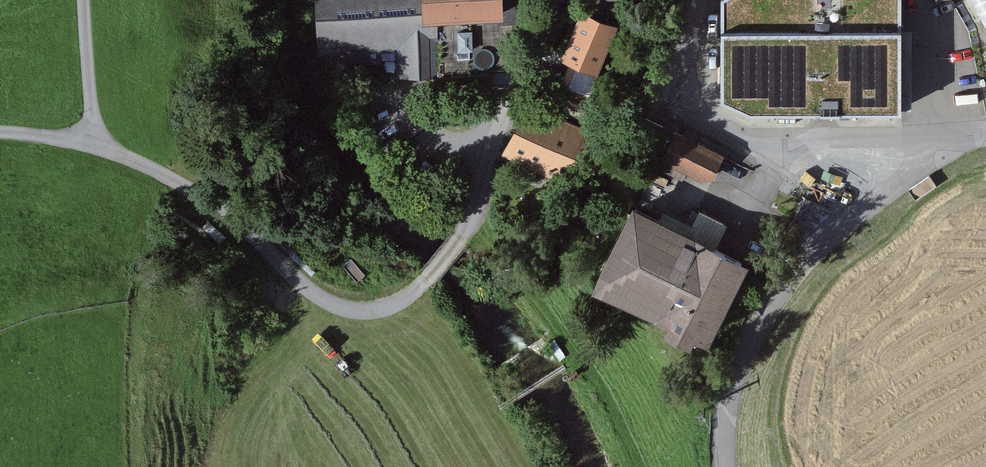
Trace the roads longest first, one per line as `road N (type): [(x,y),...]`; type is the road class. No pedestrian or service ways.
road 1 (track): [(556,0),(467,228),(428,279),(389,306),(346,310),(292,276),(221,208),(101,146),(0,134)]
road 2 (residential): [(929,155),(839,226),(757,324),(730,400),(728,466)]
road 3 (residential): [(929,155),(901,138),(744,140),(703,123),(683,99),(694,0)]
road 4 (track): [(85,0),(101,146)]

